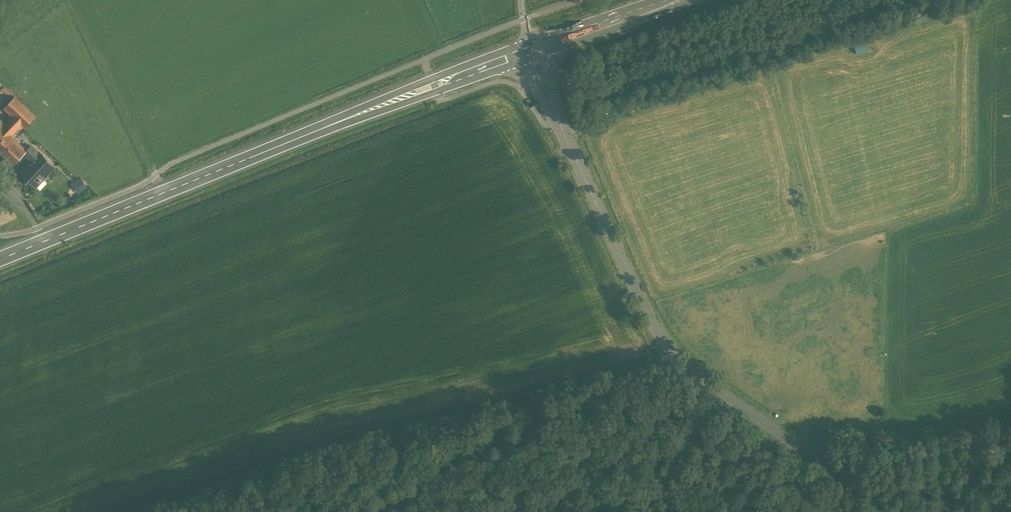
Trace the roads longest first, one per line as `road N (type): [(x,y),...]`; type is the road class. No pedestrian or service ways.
road 1 (tertiary): [(893,511),(696,373),(666,343),(549,98),(534,48)]
road 2 (secondary): [(0,258),(534,48)]
road 3 (secondary): [(534,48),(674,0)]

